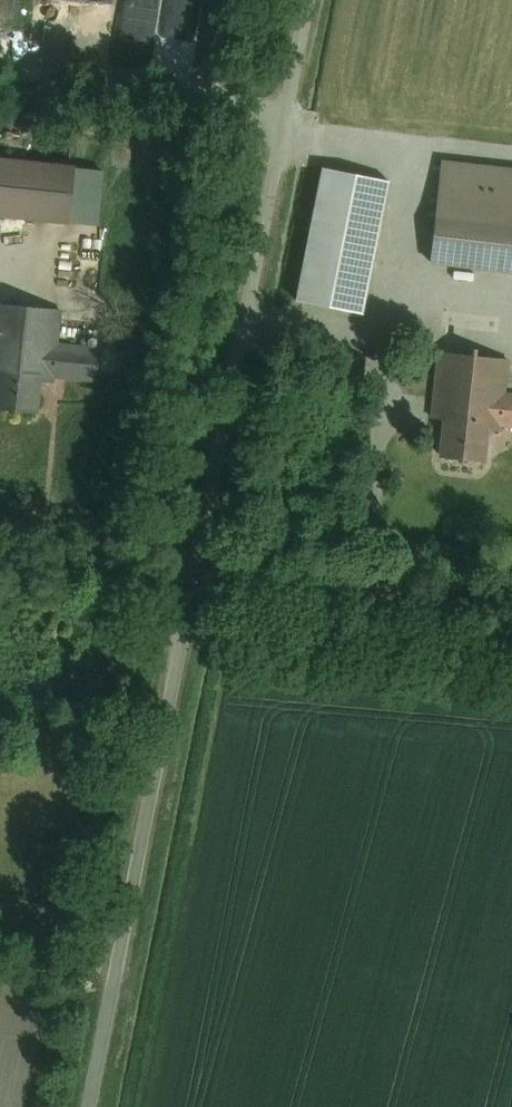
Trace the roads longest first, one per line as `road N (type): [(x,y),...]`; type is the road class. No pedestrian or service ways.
road 1 (unclassified): [(199,572),(311,0)]
road 2 (unclassified): [(87,1106),(199,572)]
road 3 (unclassified): [(199,572),(511,608)]
road 4 (unclassified): [(0,549),(199,572)]

